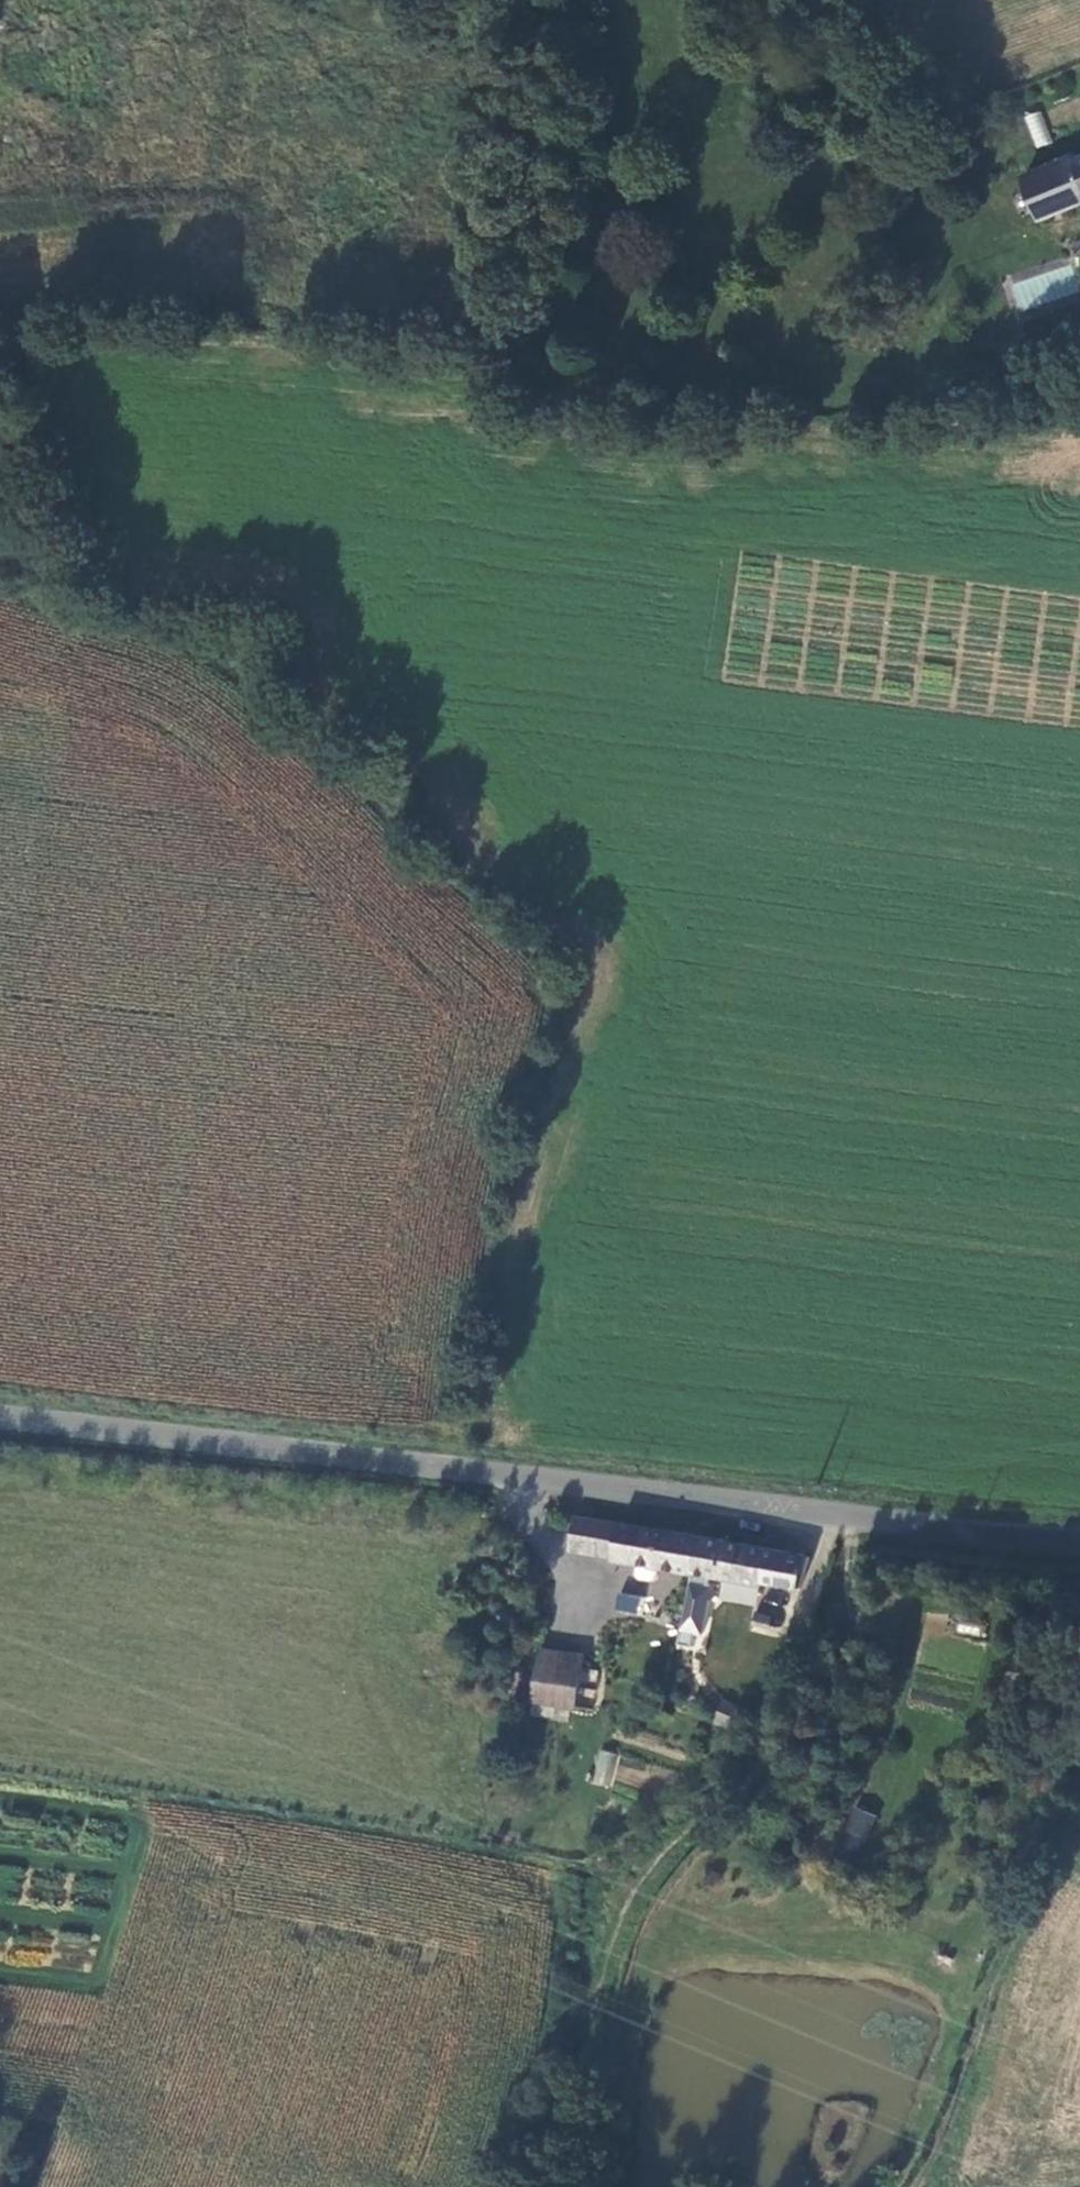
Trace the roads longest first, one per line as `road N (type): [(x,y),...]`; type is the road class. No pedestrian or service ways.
road 1 (unclassified): [(1079,1535),(830,1513),(0,1415)]
road 2 (track): [(766,1755),(633,1881),(573,2086)]

